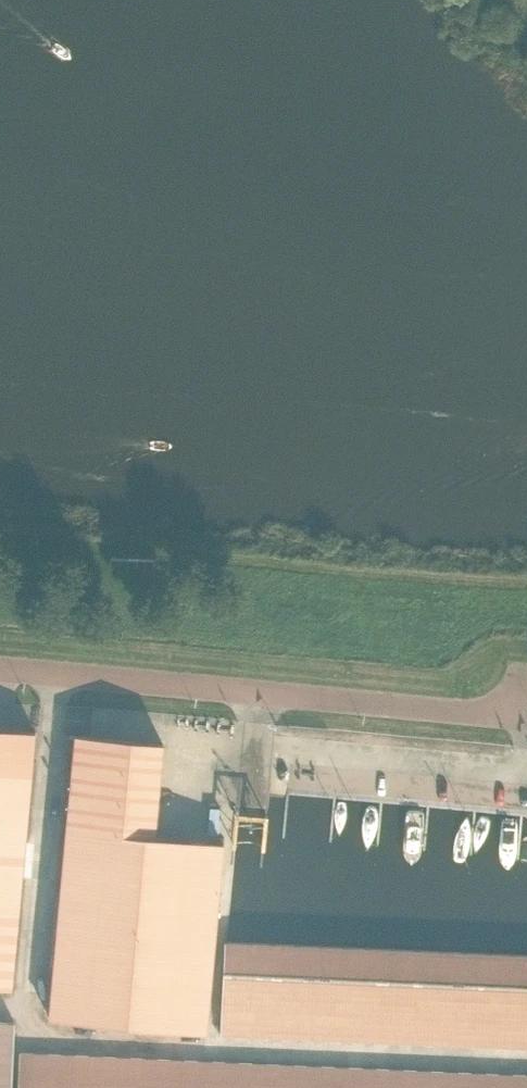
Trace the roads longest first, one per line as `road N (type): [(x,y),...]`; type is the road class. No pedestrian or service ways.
road 1 (unclassified): [(0,675),(518,724),(522,673)]

